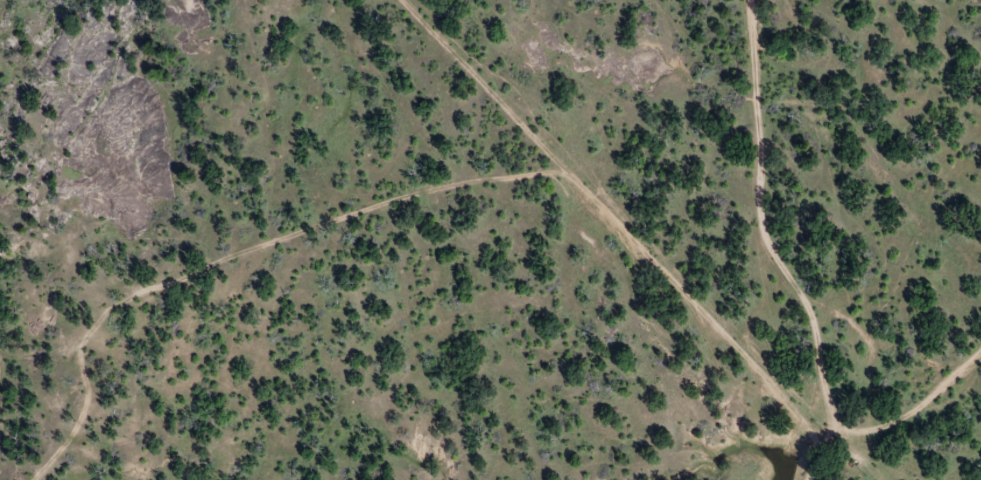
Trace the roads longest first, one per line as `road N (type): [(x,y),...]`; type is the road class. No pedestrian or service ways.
road 1 (track): [(749,0),(759,221),(795,279),(836,425),(809,447),(807,479)]
road 2 (track): [(836,425),(861,435),(909,417),(980,353)]

